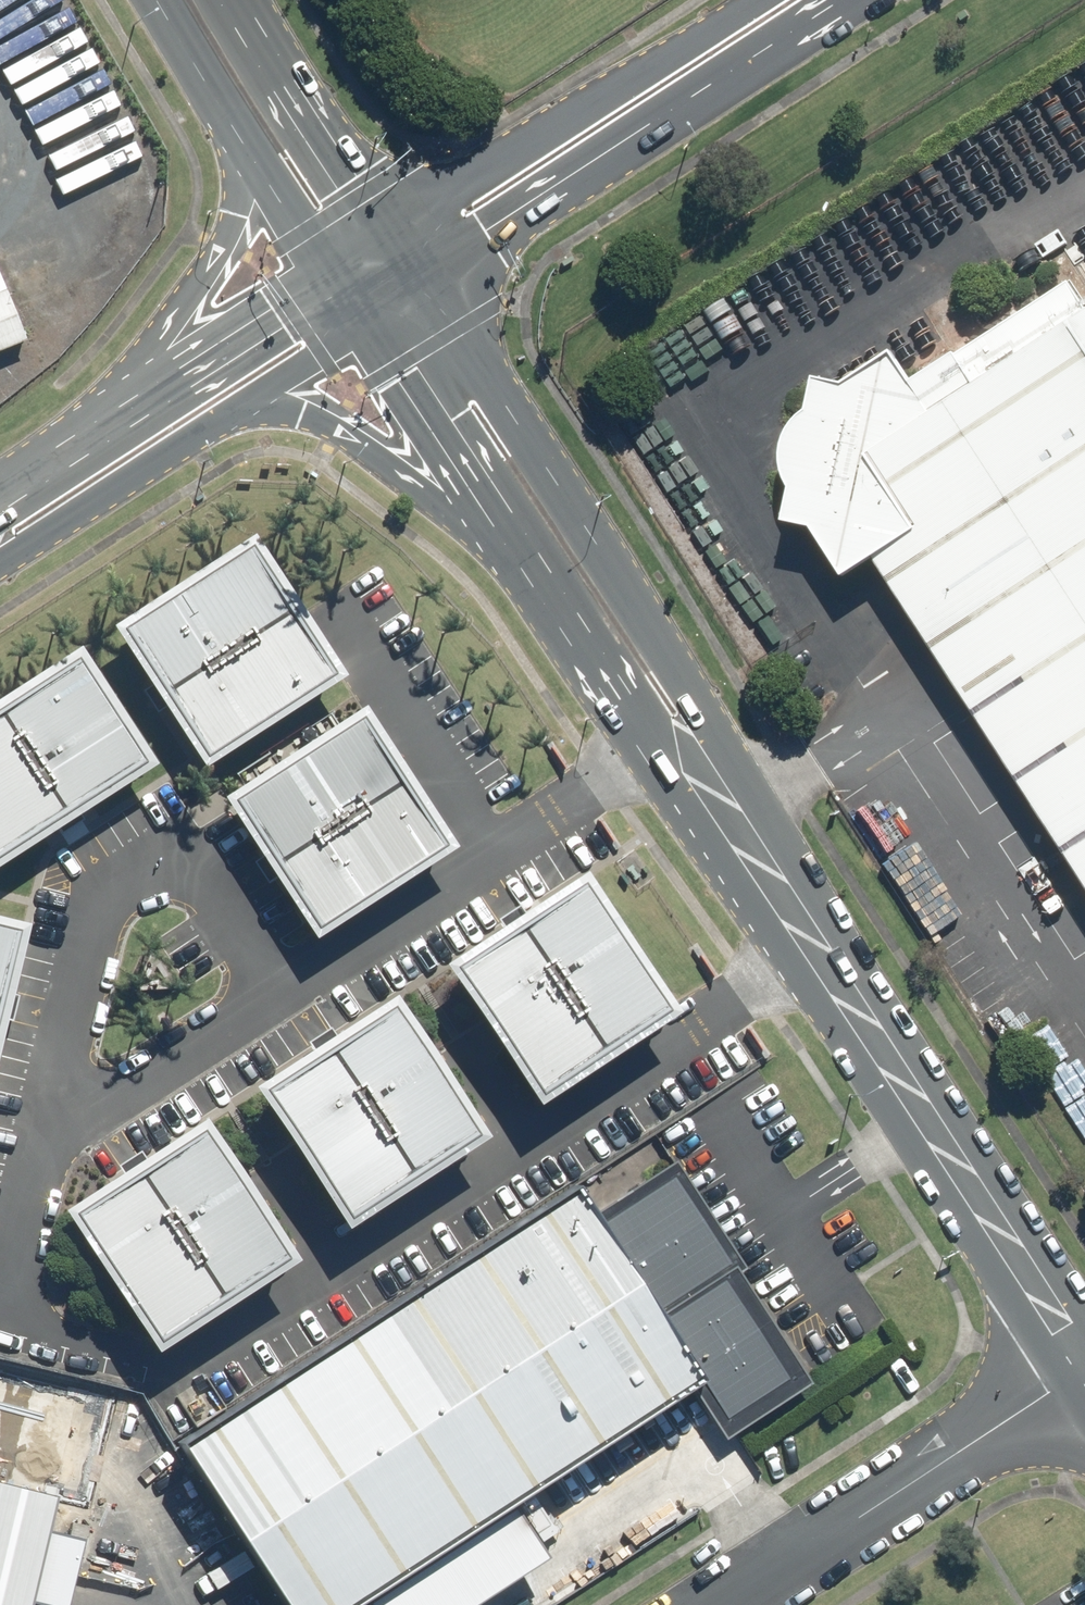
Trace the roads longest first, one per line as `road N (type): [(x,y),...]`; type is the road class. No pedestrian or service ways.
road 1 (secondary): [(687,738),(744,811),(1084,1356)]
road 2 (secondary): [(424,276),(678,669),(687,738)]
road 3 (tertiary): [(835,0),(424,276)]
road 4 (unclassified): [(708,1604),(1084,1362)]
road 5 (tertiary): [(394,230),(761,0)]
road 6 (secondary): [(553,580),(337,431),(241,400)]
road 7 (secondary): [(146,413),(230,218),(222,131),(197,73)]
road 8 (secondary): [(553,580),(367,314)]
road 9 (secondary): [(241,400),(76,515),(0,541)]
road 10 (secondary): [(247,0),(394,230)]
road 11 (secondary): [(333,269),(197,73)]
road 12 (secondary): [(146,413),(333,269)]
road 13 (secondary): [(687,738),(624,696),(553,580)]
road 14 (secondary): [(0,540),(54,477),(146,413)]
road 15 (secondary): [(367,314),(241,400)]

